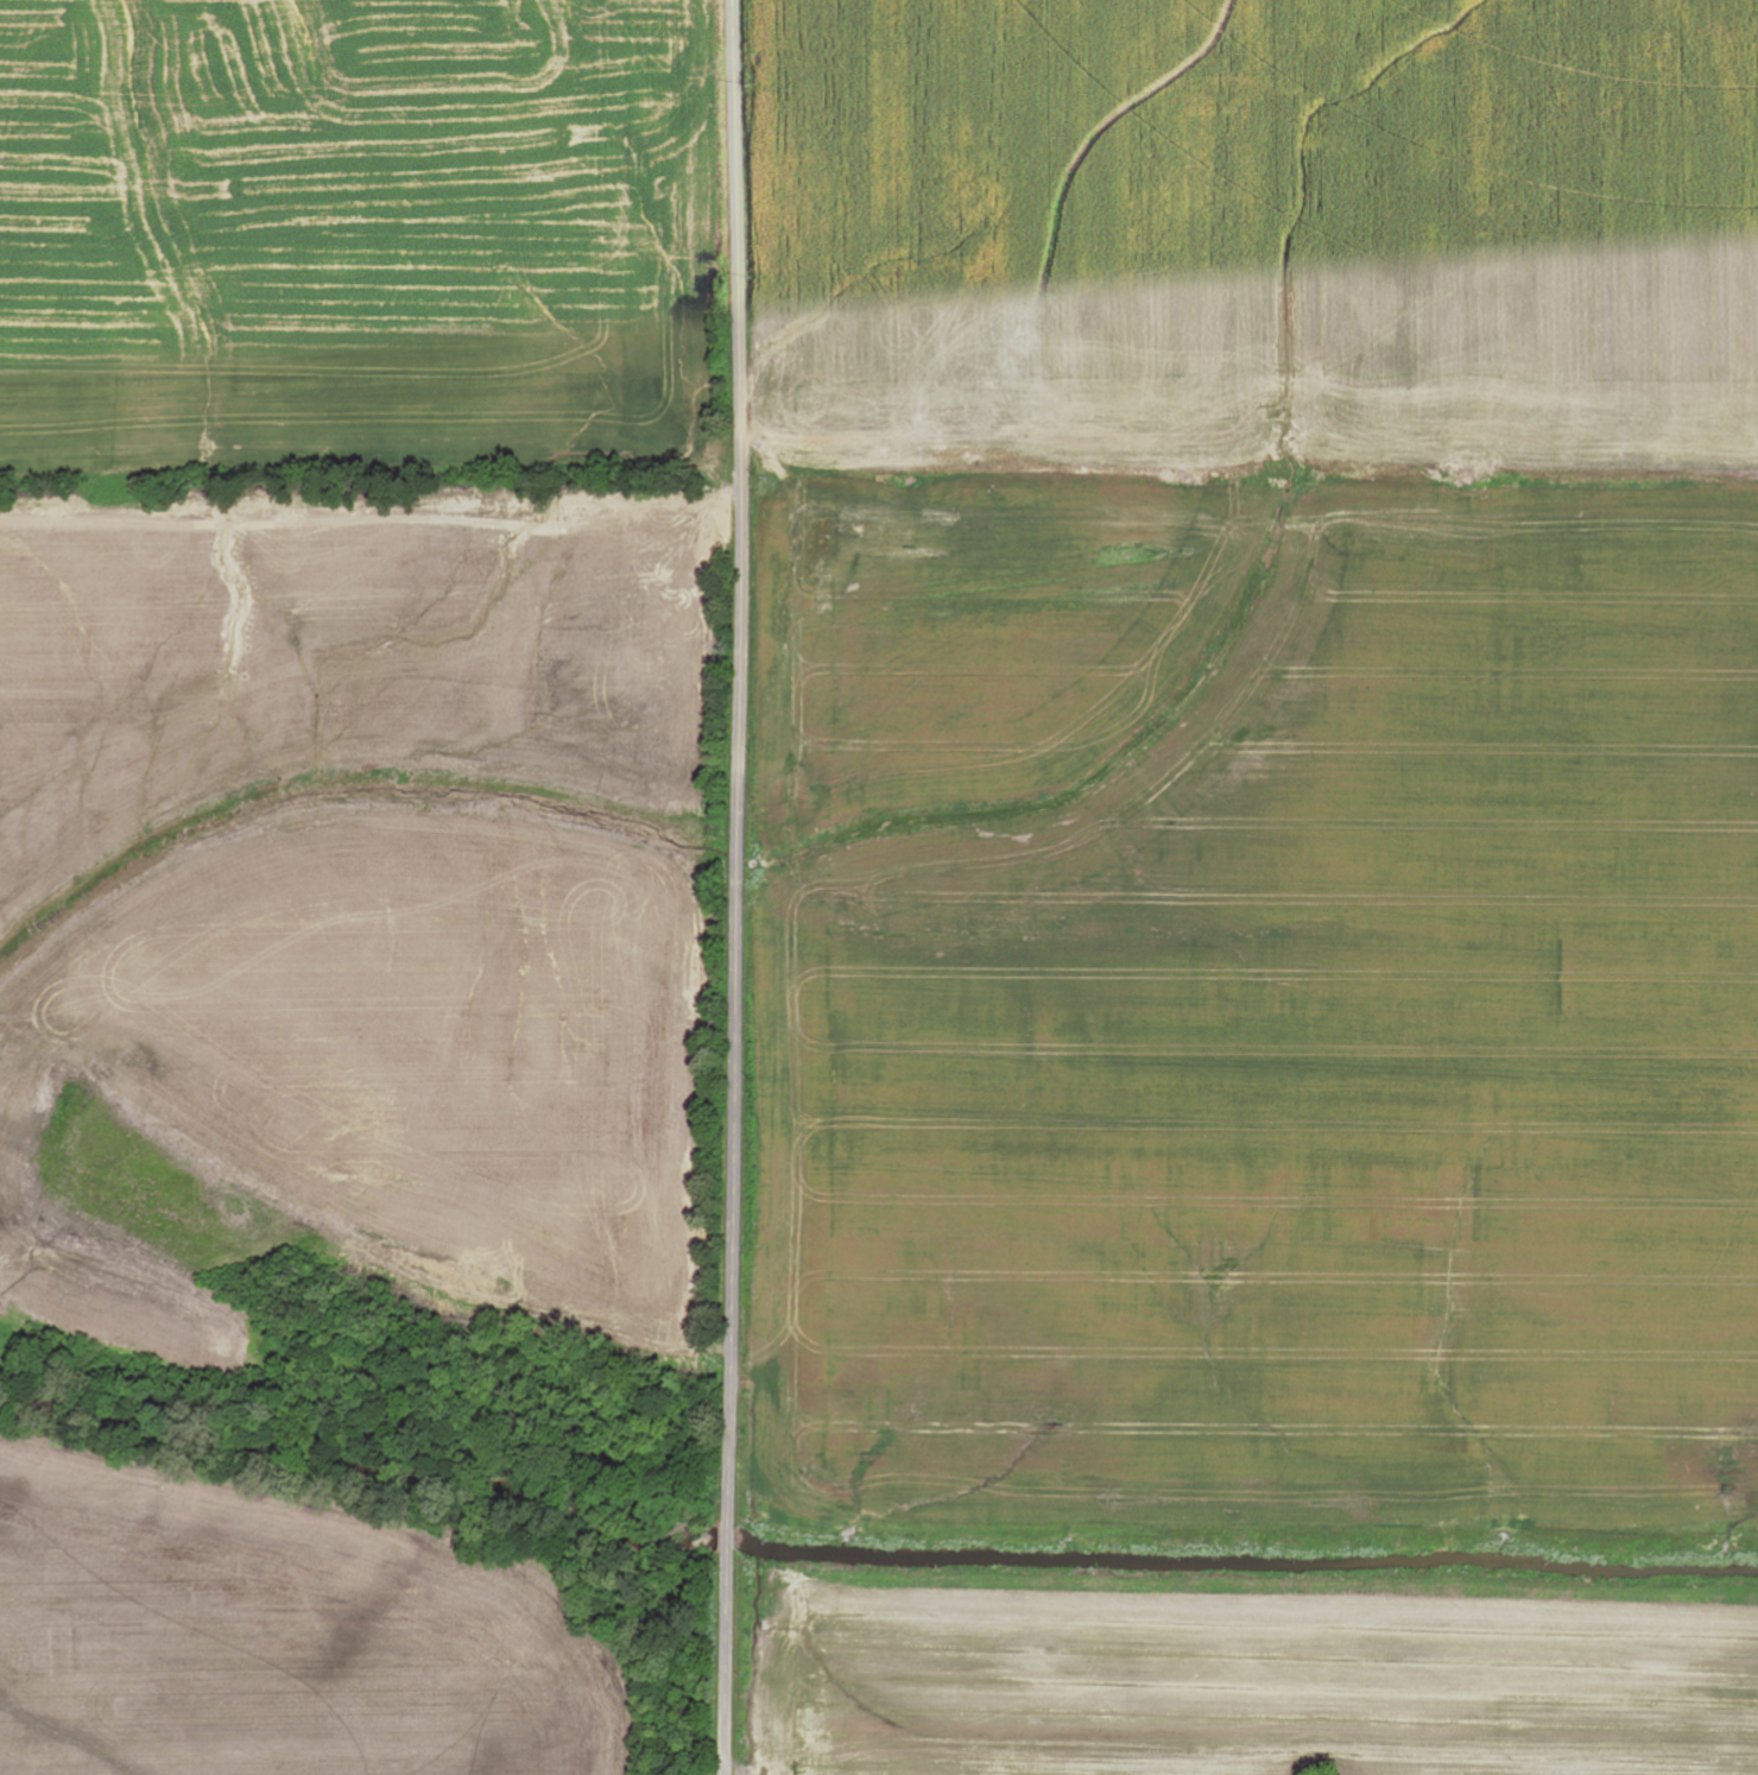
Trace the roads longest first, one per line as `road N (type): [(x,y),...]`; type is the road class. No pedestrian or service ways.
road 1 (tertiary): [(728,1774),(746,536),(736,0)]

